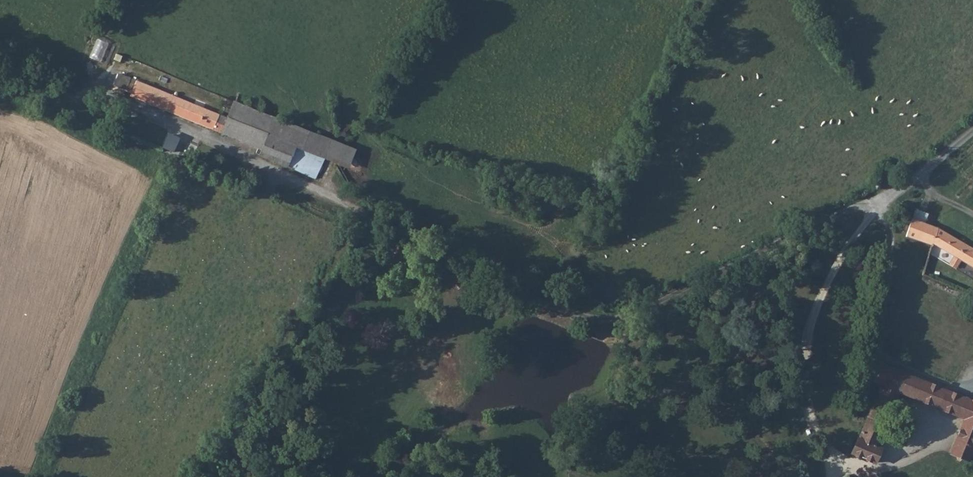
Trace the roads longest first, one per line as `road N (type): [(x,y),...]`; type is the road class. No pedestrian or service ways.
road 1 (unclassified): [(972,130),(895,194),(606,324),(515,292),(114,101),(88,102)]

